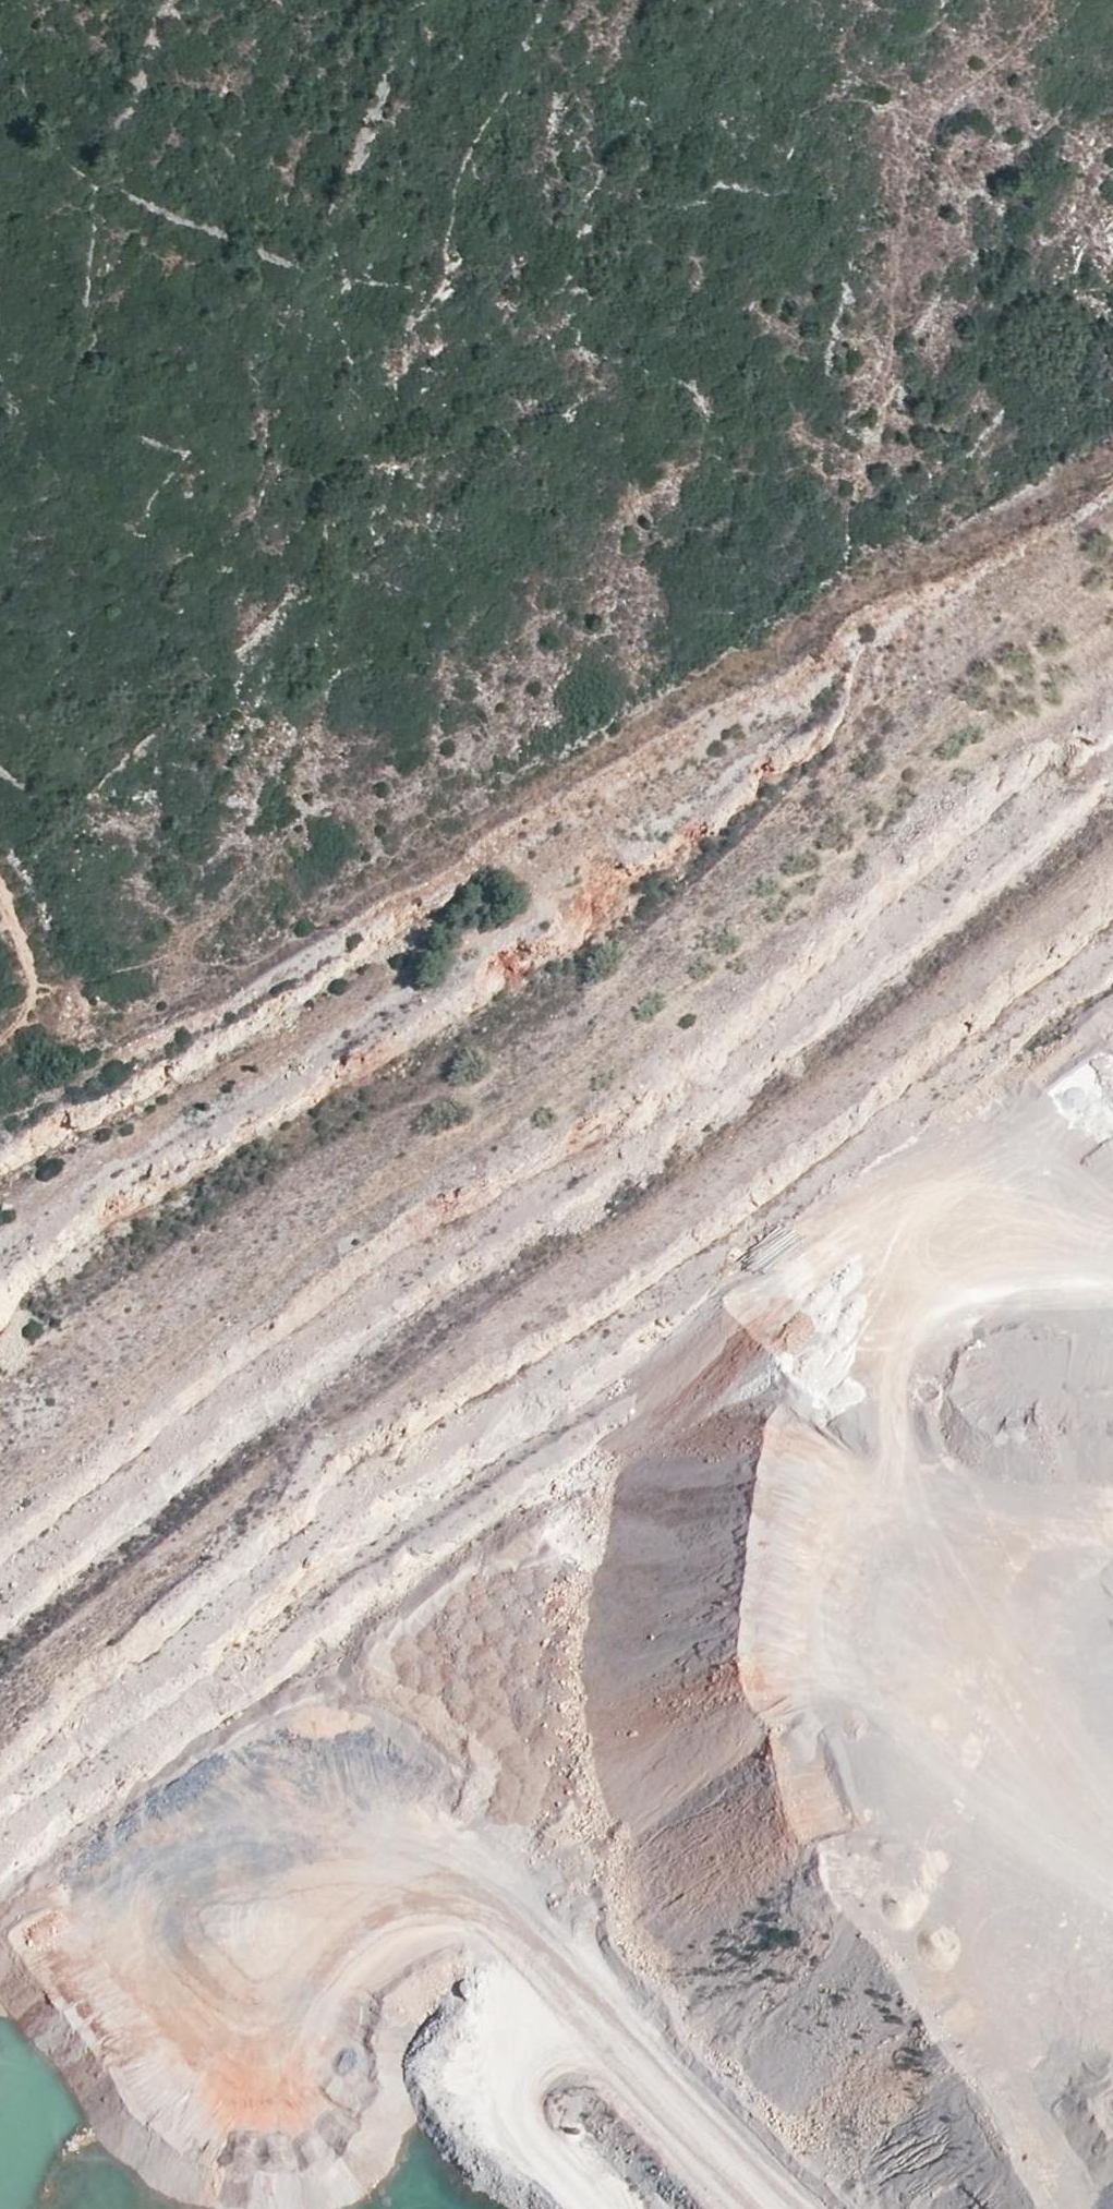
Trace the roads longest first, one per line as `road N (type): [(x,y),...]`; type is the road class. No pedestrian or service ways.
road 1 (track): [(0,1071),(52,1036),(58,984),(0,888)]

